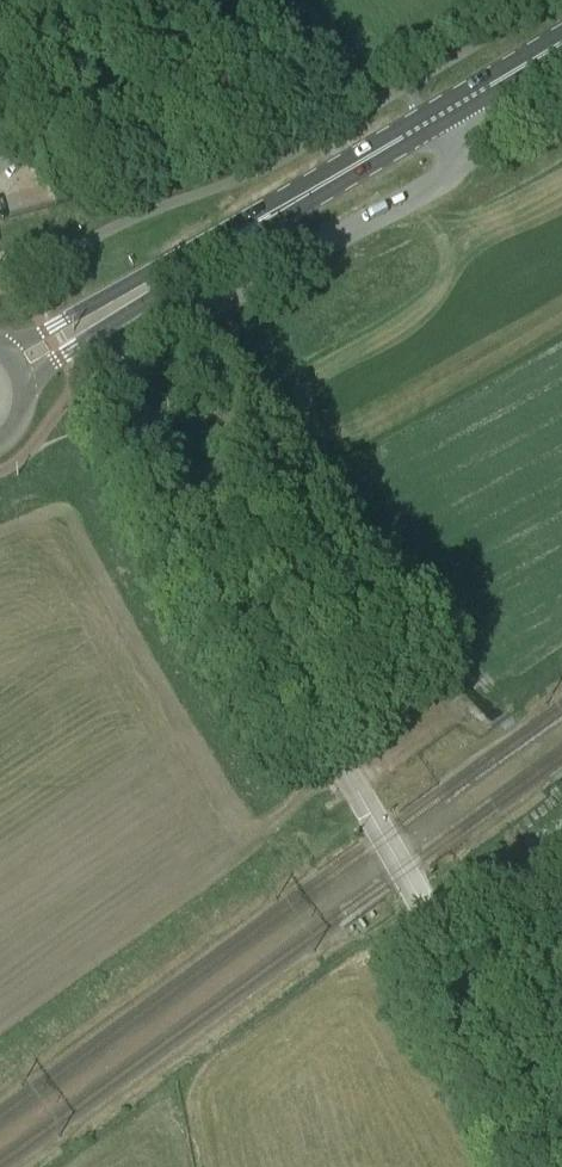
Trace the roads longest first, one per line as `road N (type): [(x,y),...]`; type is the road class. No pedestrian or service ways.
road 1 (unclassified): [(561,1159),(409,867),(260,628),(118,366),(444,178),(445,159),(426,122)]
road 2 (secondary): [(17,364),(426,122)]
road 3 (secondary): [(426,122),(561,42)]
road 4 (track): [(354,118),(257,0)]
road 5 (track): [(439,927),(514,893),(561,860)]

